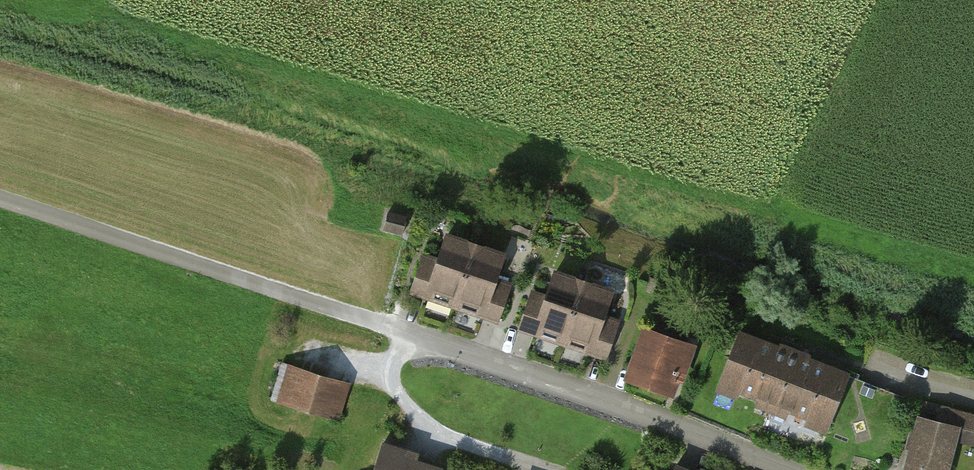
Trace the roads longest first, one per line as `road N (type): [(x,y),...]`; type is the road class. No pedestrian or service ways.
road 1 (residential): [(787,469),(640,411),(209,269)]
road 2 (track): [(0,207),(209,269)]

